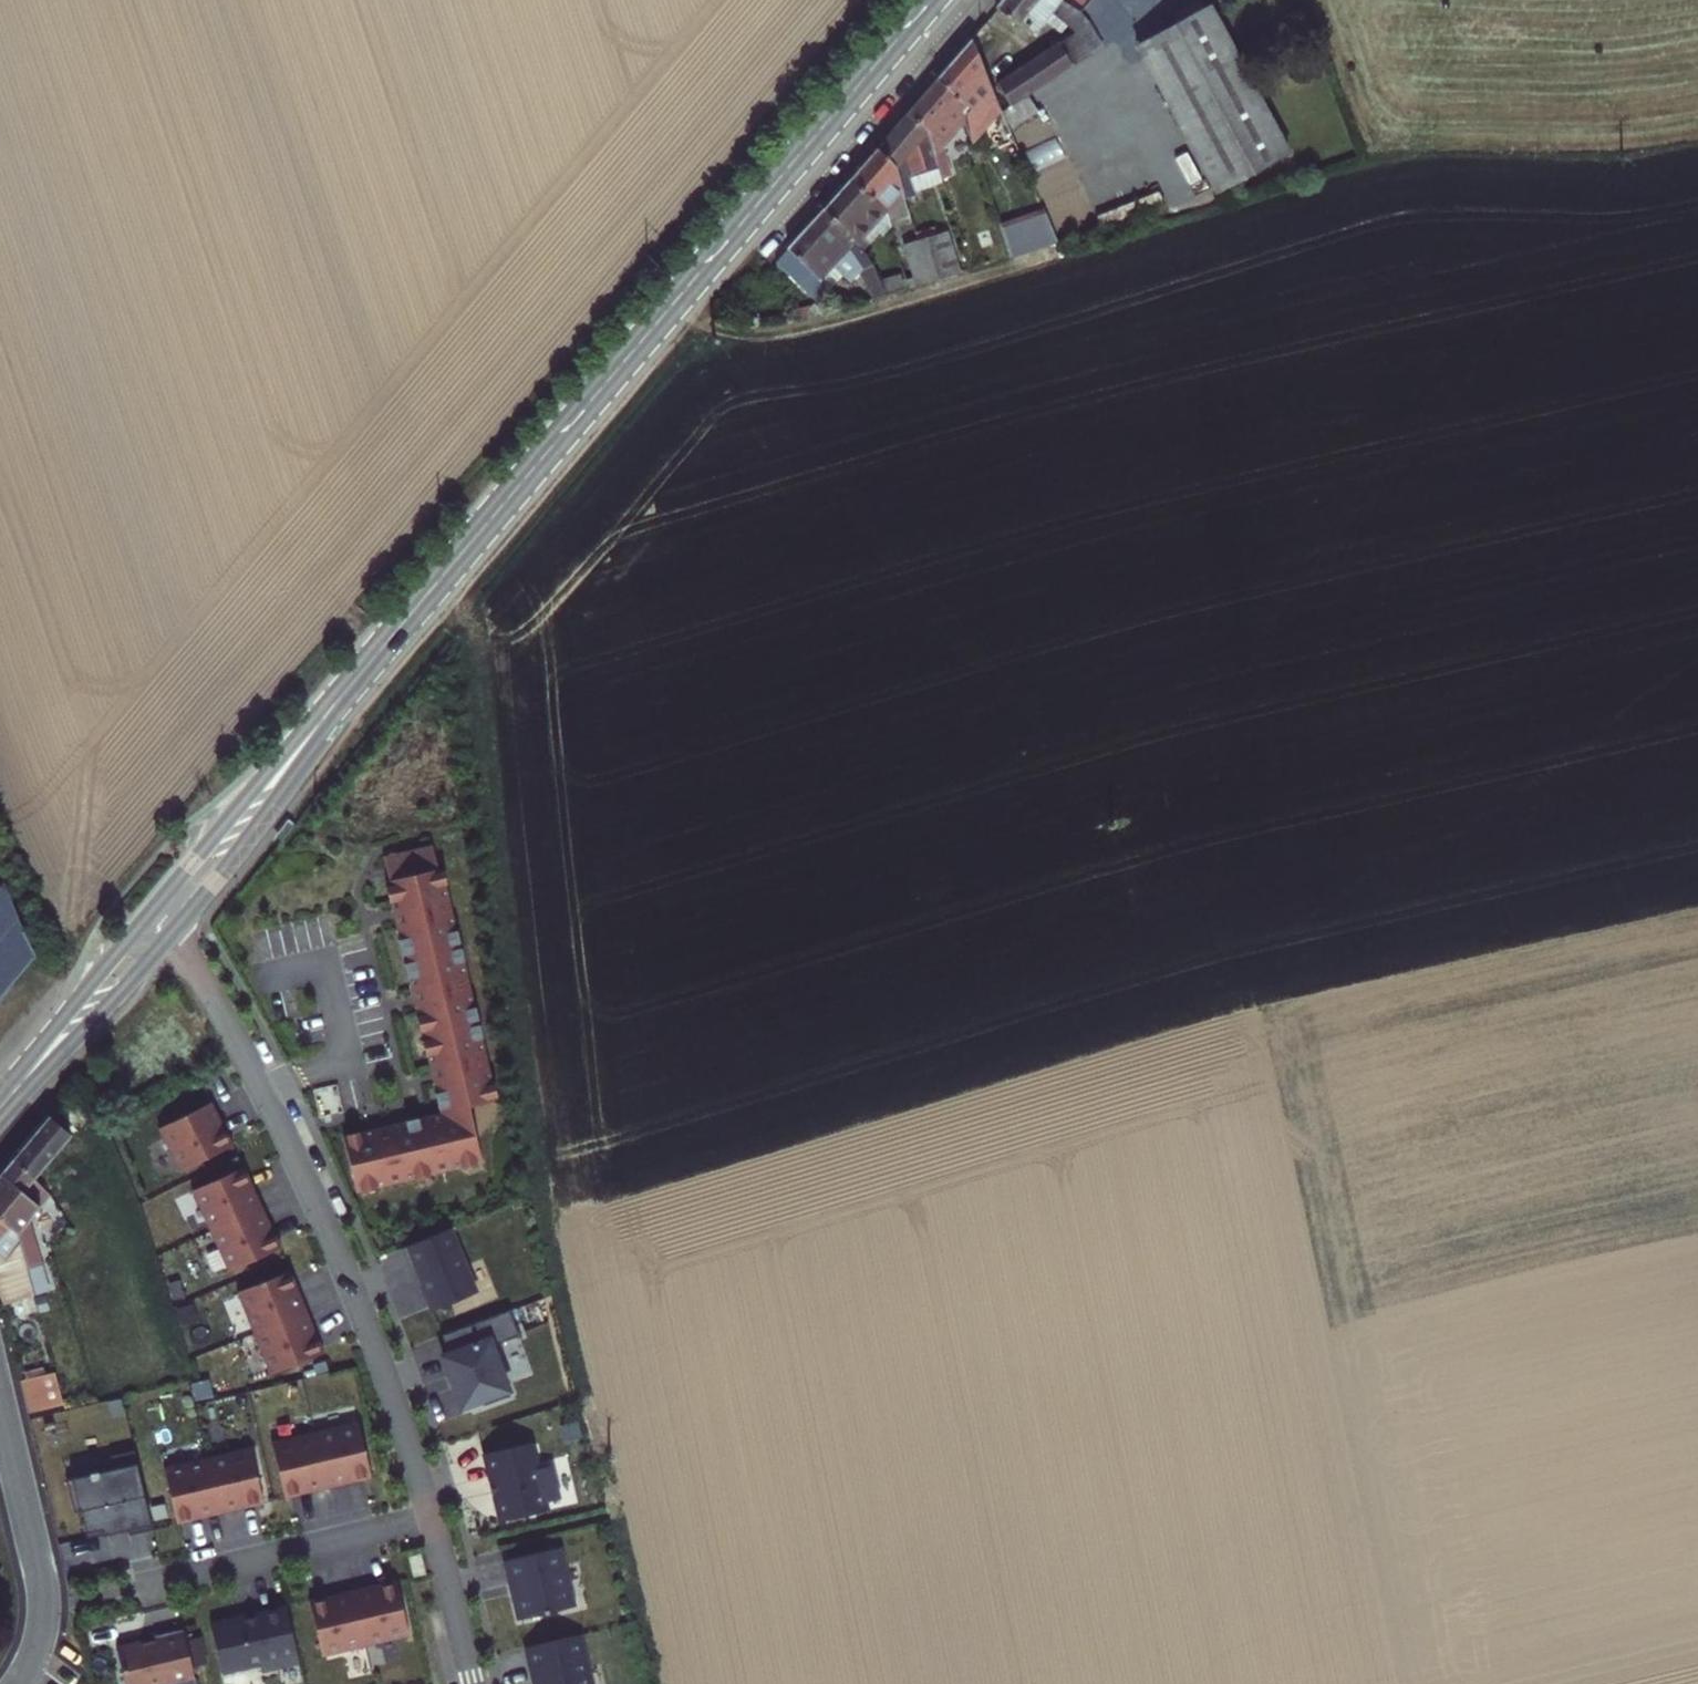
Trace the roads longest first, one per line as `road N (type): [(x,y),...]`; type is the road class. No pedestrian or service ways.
road 1 (secondary): [(0,1108),(928,0)]
road 2 (residential): [(0,1413),(44,1609),(40,1642),(18,1683)]
road 3 (residential): [(172,1582),(432,1519)]

